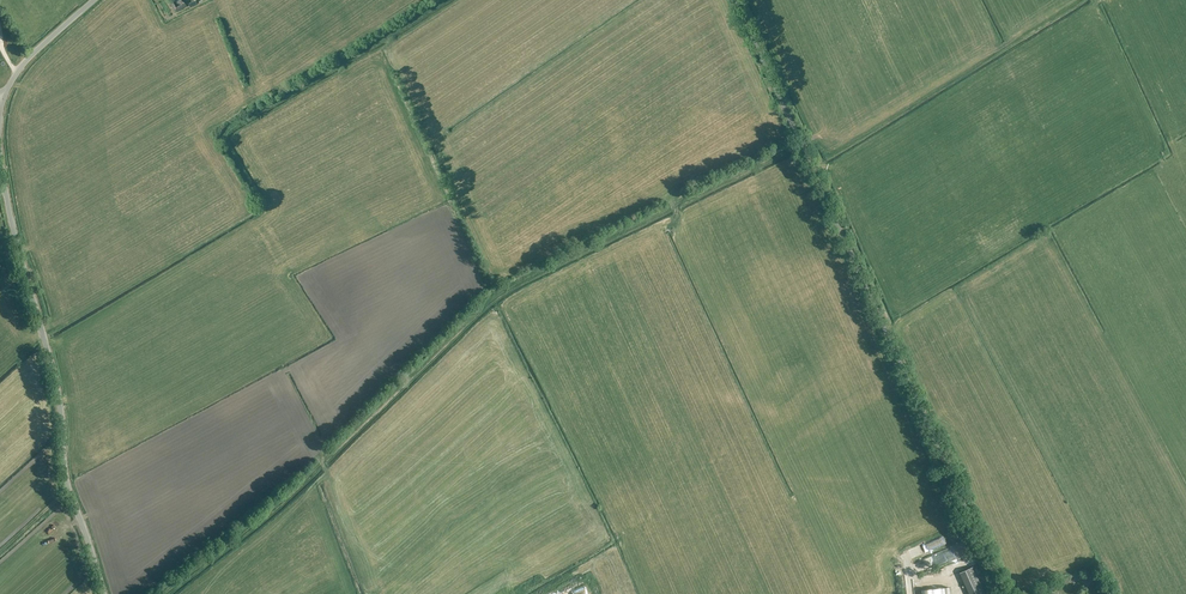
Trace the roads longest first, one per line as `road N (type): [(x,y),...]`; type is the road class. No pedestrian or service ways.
road 1 (track): [(801,144),(496,297),(275,507),(164,593)]
road 2 (unclassified): [(1005,593),(736,0)]
road 3 (tertiary): [(103,593),(66,482),(56,387),(0,159)]
road 4 (track): [(255,208),(258,197),(225,132),(446,0)]
road 5 (unclassified): [(3,97),(27,59),(94,0)]

